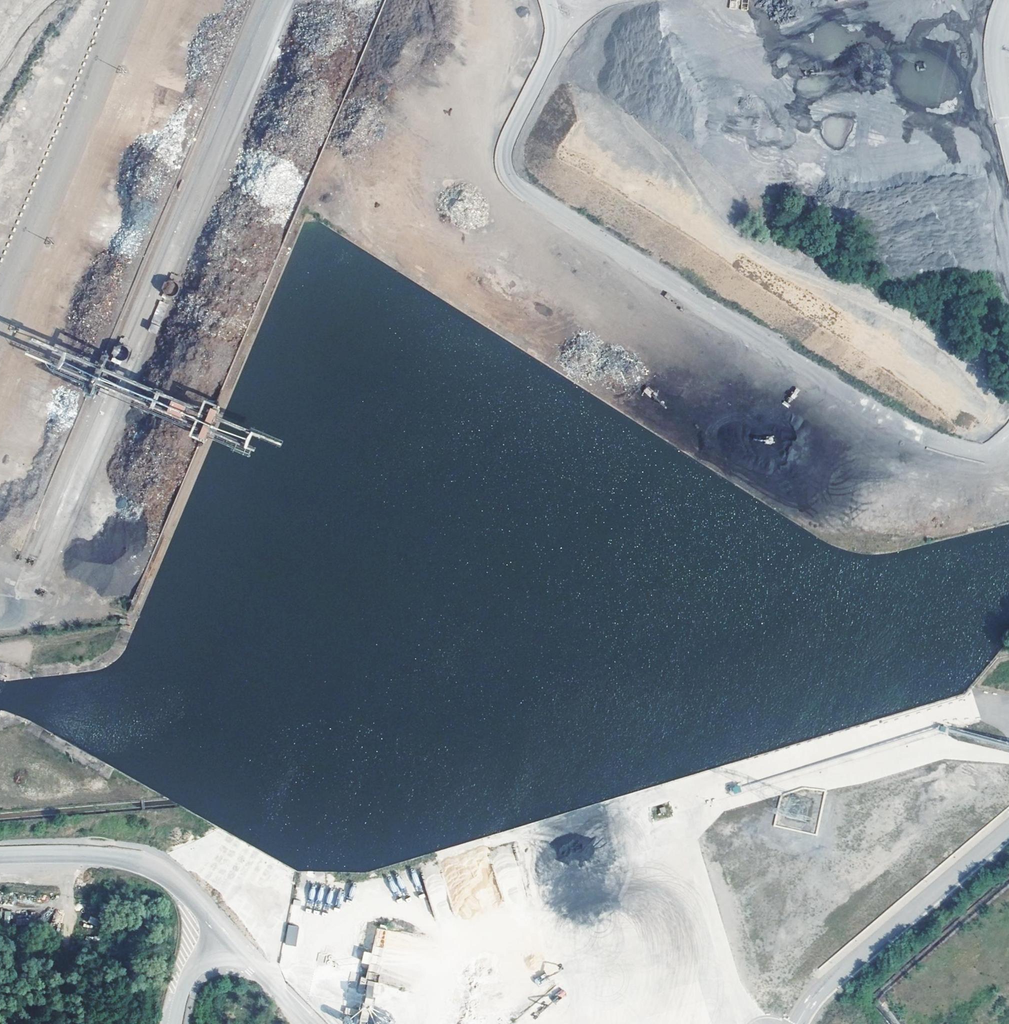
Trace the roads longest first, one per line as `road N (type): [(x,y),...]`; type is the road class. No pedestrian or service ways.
road 1 (unclassified): [(173,1023),(215,933),(178,881),(134,860),(0,857)]

